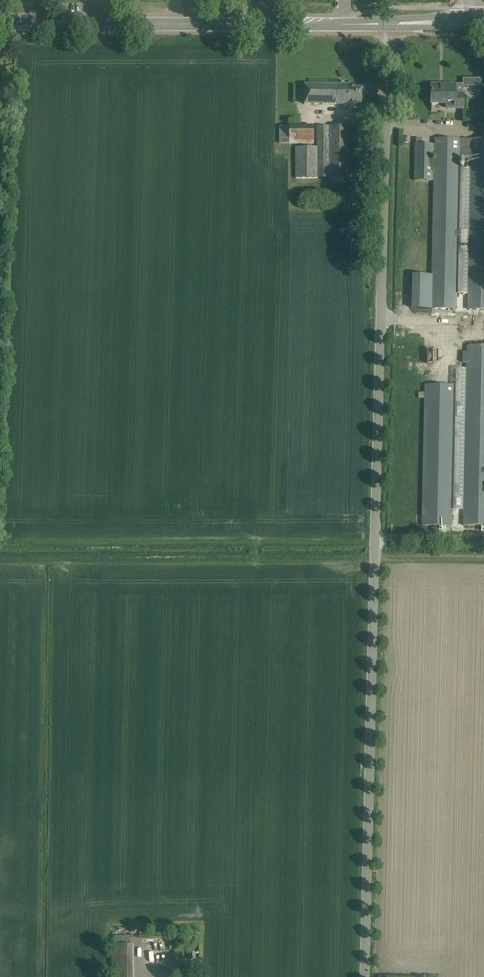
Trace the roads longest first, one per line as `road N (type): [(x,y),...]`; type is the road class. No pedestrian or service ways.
road 1 (unclassified): [(364,976),(390,24)]
road 2 (tertiary): [(390,24),(0,24)]

